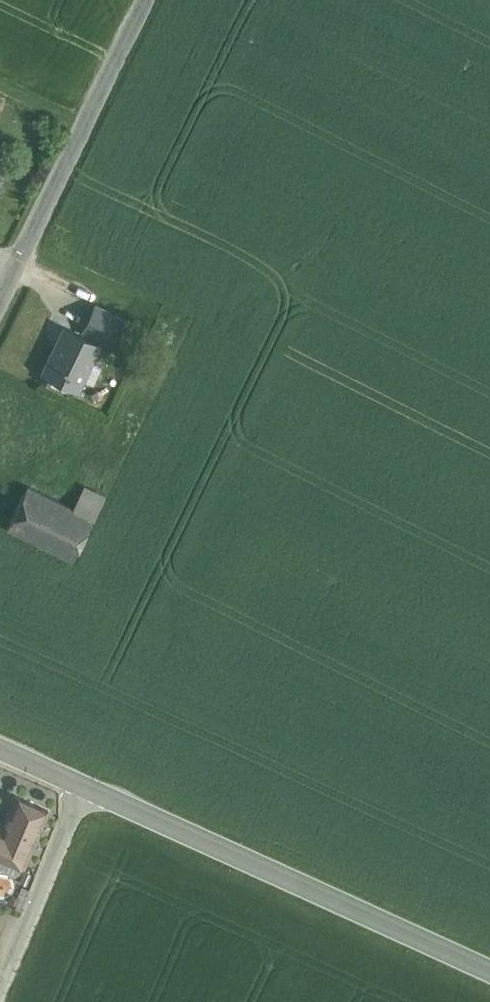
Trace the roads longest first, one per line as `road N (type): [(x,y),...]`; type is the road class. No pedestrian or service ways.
road 1 (tertiary): [(83,783),(489,970)]
road 2 (unclassified): [(148,0),(18,268)]
road 3 (unclassified): [(83,783),(0,986)]

